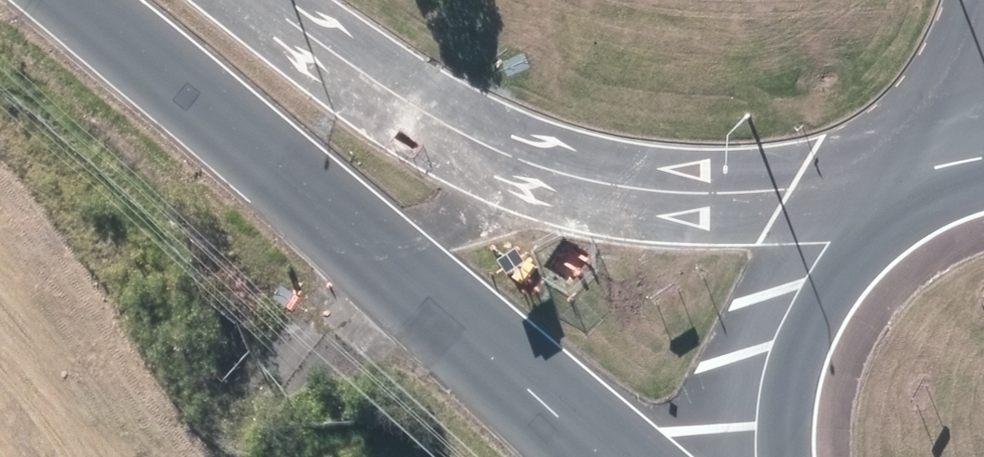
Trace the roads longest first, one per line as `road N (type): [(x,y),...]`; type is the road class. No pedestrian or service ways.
road 1 (secondary): [(658,456),(108,56),(43,0)]
road 2 (secondary): [(287,0),(468,109),(599,163),(723,181),(876,179)]
road 3 (secondary): [(762,456),(757,403),(769,326),(802,255),(876,179)]

